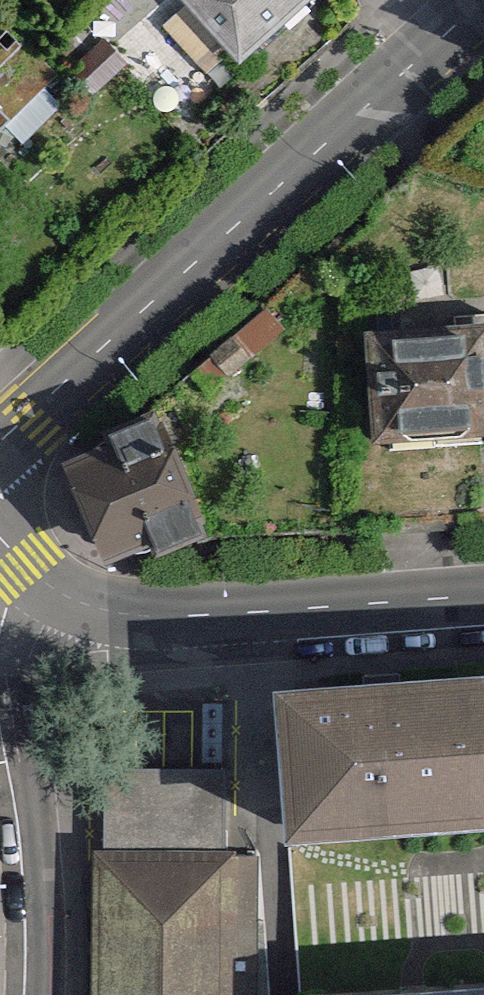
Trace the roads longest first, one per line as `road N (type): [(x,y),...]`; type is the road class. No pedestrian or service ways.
road 1 (tertiary): [(0,448),(462,25)]
road 2 (residential): [(62,594),(122,614),(198,618),(483,593)]
road 3 (residential): [(62,594),(40,700),(44,994)]

